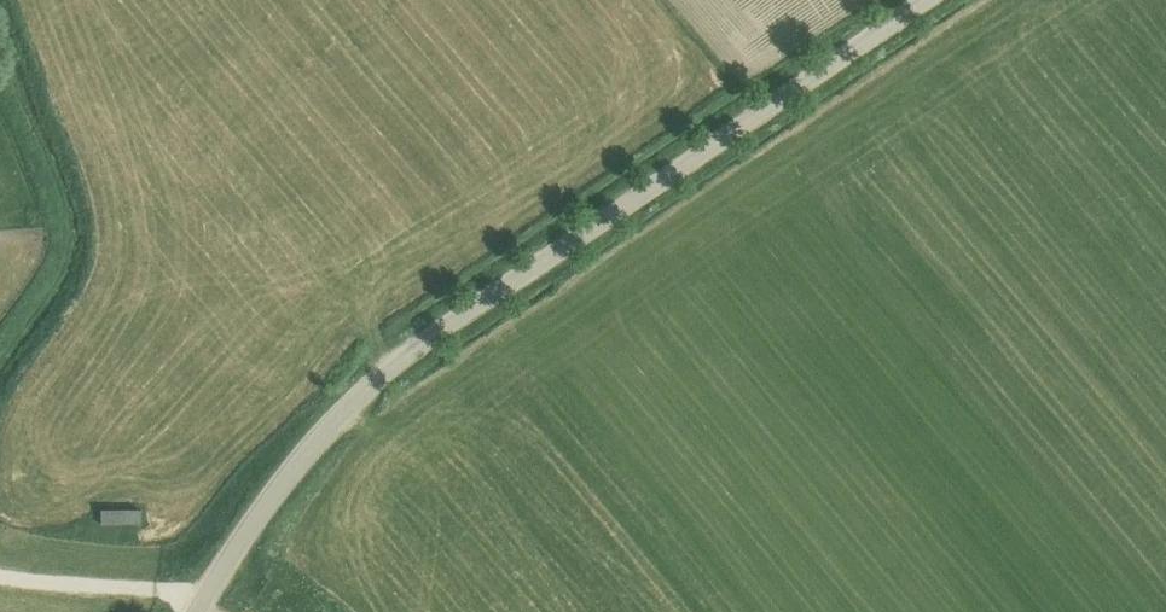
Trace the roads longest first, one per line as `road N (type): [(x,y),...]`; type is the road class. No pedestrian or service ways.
road 1 (tertiary): [(194,611),(270,488),(389,368),(932,0)]

